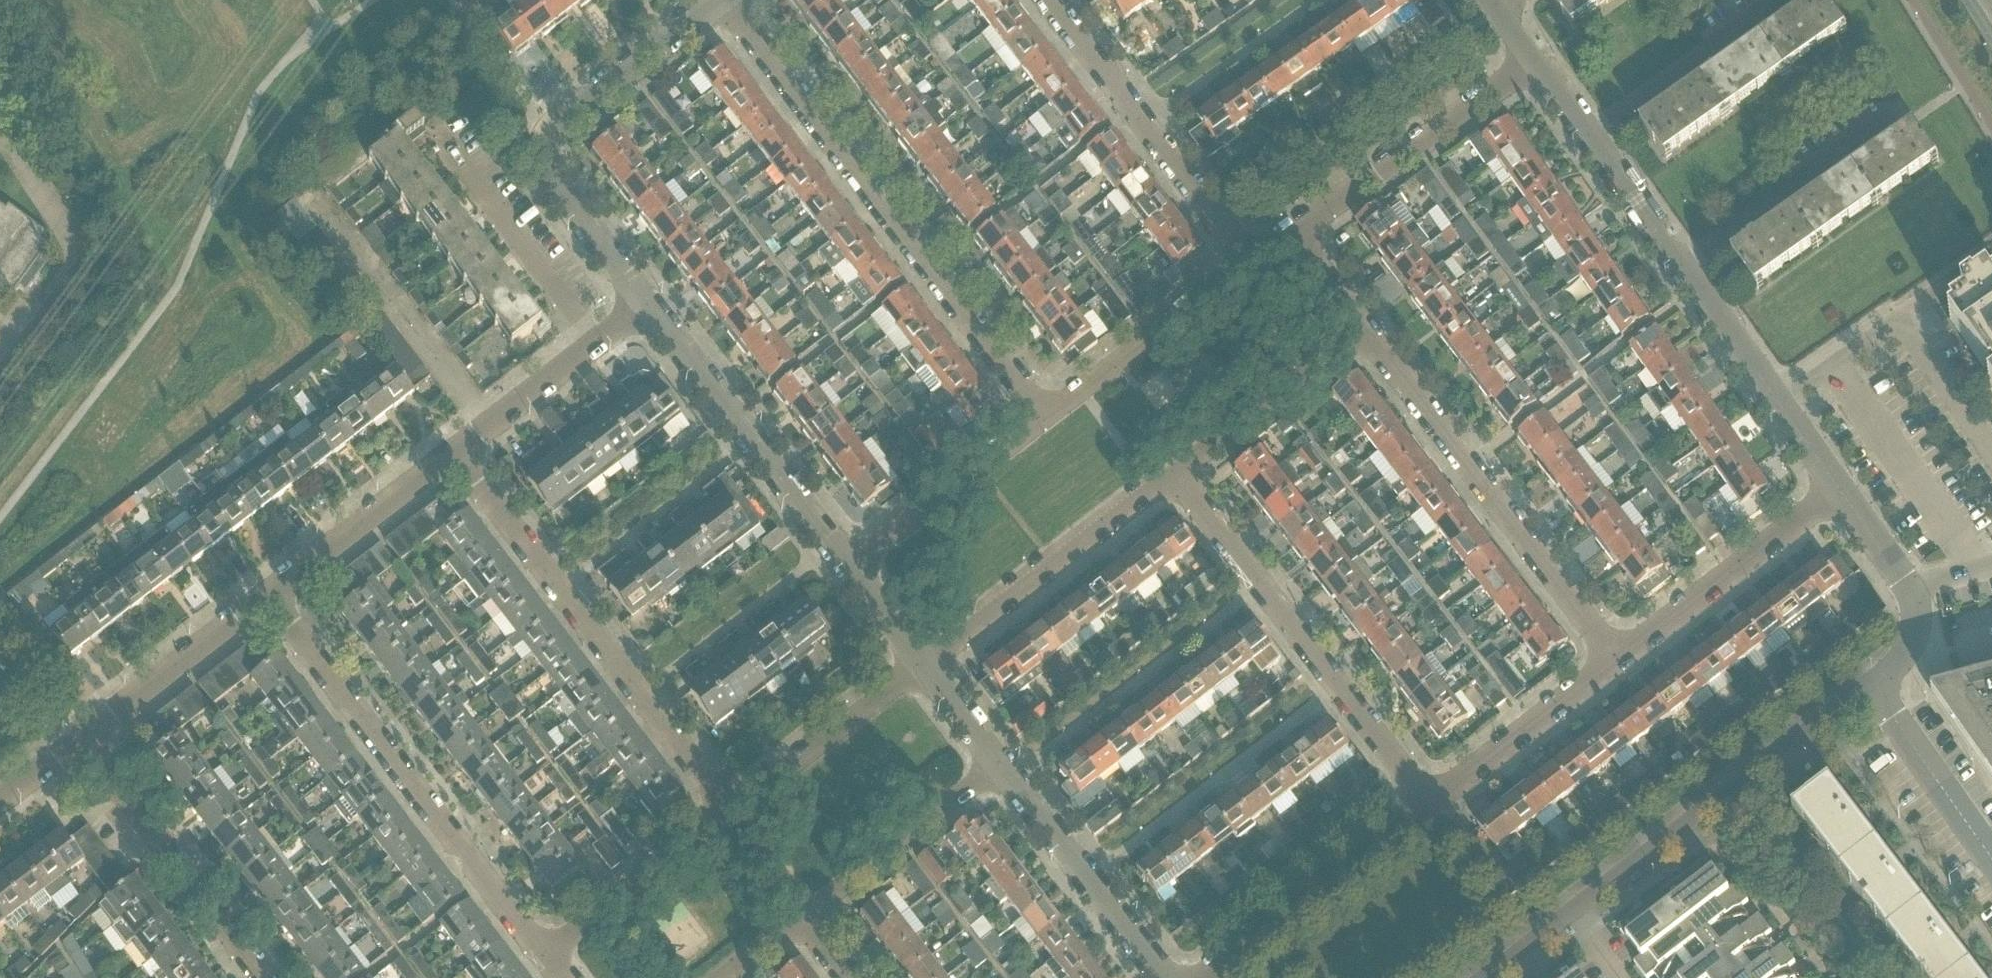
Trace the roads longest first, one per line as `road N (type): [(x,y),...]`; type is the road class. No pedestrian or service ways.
road 1 (residential): [(1044,419),(718,2)]
road 2 (residential): [(1488,977),(1868,685)]
road 3 (residential): [(547,954),(272,592)]
road 4 (residential): [(734,811),(456,453)]
road 5 (residential): [(648,306),(552,180),(543,152),(552,128),(718,2)]
road 6 (residential): [(1432,806),(1174,475)]
road 7 (residential): [(1621,660),(1365,328)]
road 8 (residential): [(1247,265),(1046,0)]
road 9 (residential): [(850,567),(648,306)]
road 10 (residential): [(925,665),(1174,475)]
road 11 (residential): [(1991,458),(1896,326),(1780,407)]
road 12 (residential): [(264,977),(80,740)]
road 13 (residential): [(1291,232),(1538,62)]
road 14 (residential): [(1209,977),(1432,806)]
road 15 (residential): [(1621,660),(1840,492)]
road 16 (residential): [(1166,977),(1002,764)]
road 17 (residential): [(1684,270),(1896,117)]
road 18 (residential): [(593,348),(438,139)]
road 19 (residential): [(799,919),(1002,764)]
road 20 (residential): [(1044,419),(1247,265)]
road 21 (residential): [(850,567),(1044,419)]
road 22 (residential): [(80,740),(272,592)]
road 23 (residential): [(1591,138),(1790,0)]
road 24 (residential): [(1174,475),(1365,328)]
road 25 (residential): [(734,811),(925,665)]
road 26 (residential): [(1432,806),(1621,660)]
road 27 (residential): [(547,954),(734,811)]
road 28 (residential): [(272,592),(456,453)]
road 29 (tertiary): [(1991,864),(1868,685)]
road 30 (residential): [(456,453),(593,348)]
road 31 (tertiary): [(1780,407),(1684,270)]
road 32 (tertiary): [(1684,270),(1591,138)]
road 33 (residential): [(1002,764),(925,665)]
road 34 (residential): [(925,665),(850,567)]
road 35 (residential): [(1365,328),(1291,232)]
road 36 (tertiary): [(1911,590),(1840,492)]

